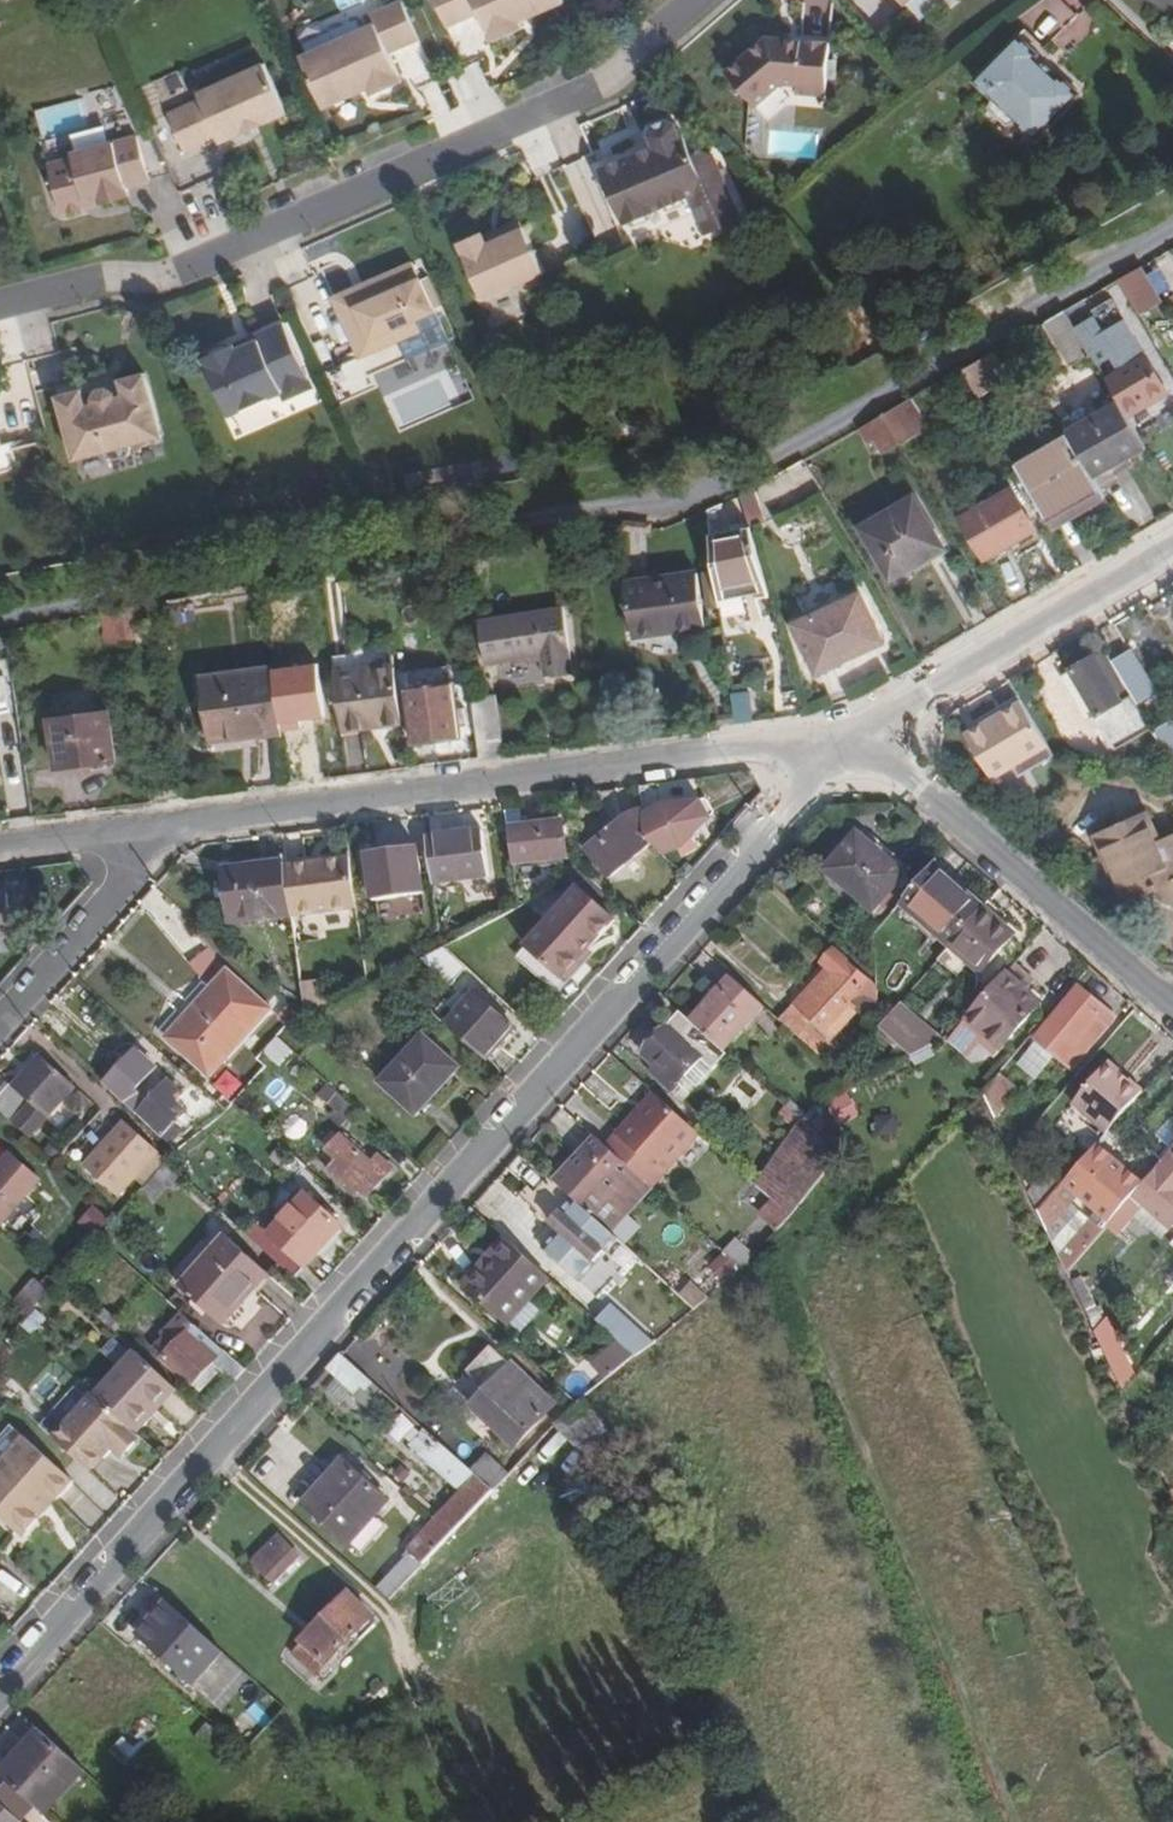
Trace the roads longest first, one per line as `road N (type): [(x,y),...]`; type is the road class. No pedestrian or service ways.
road 1 (residential): [(0,1694),(781,828),(845,737)]
road 2 (residential): [(1172,215),(713,487),(650,501),(542,499),(0,612)]
road 3 (residential): [(704,0),(614,76),(164,280),(88,286),(0,310)]
road 4 (residential): [(160,827),(845,737)]
road 5 (residential): [(845,737),(912,779),(1171,1006)]
road 6 (residential): [(845,737),(1172,553)]
road 7 (residential): [(160,827),(136,871),(0,1022)]
road 8 (residential): [(0,848),(160,827)]

